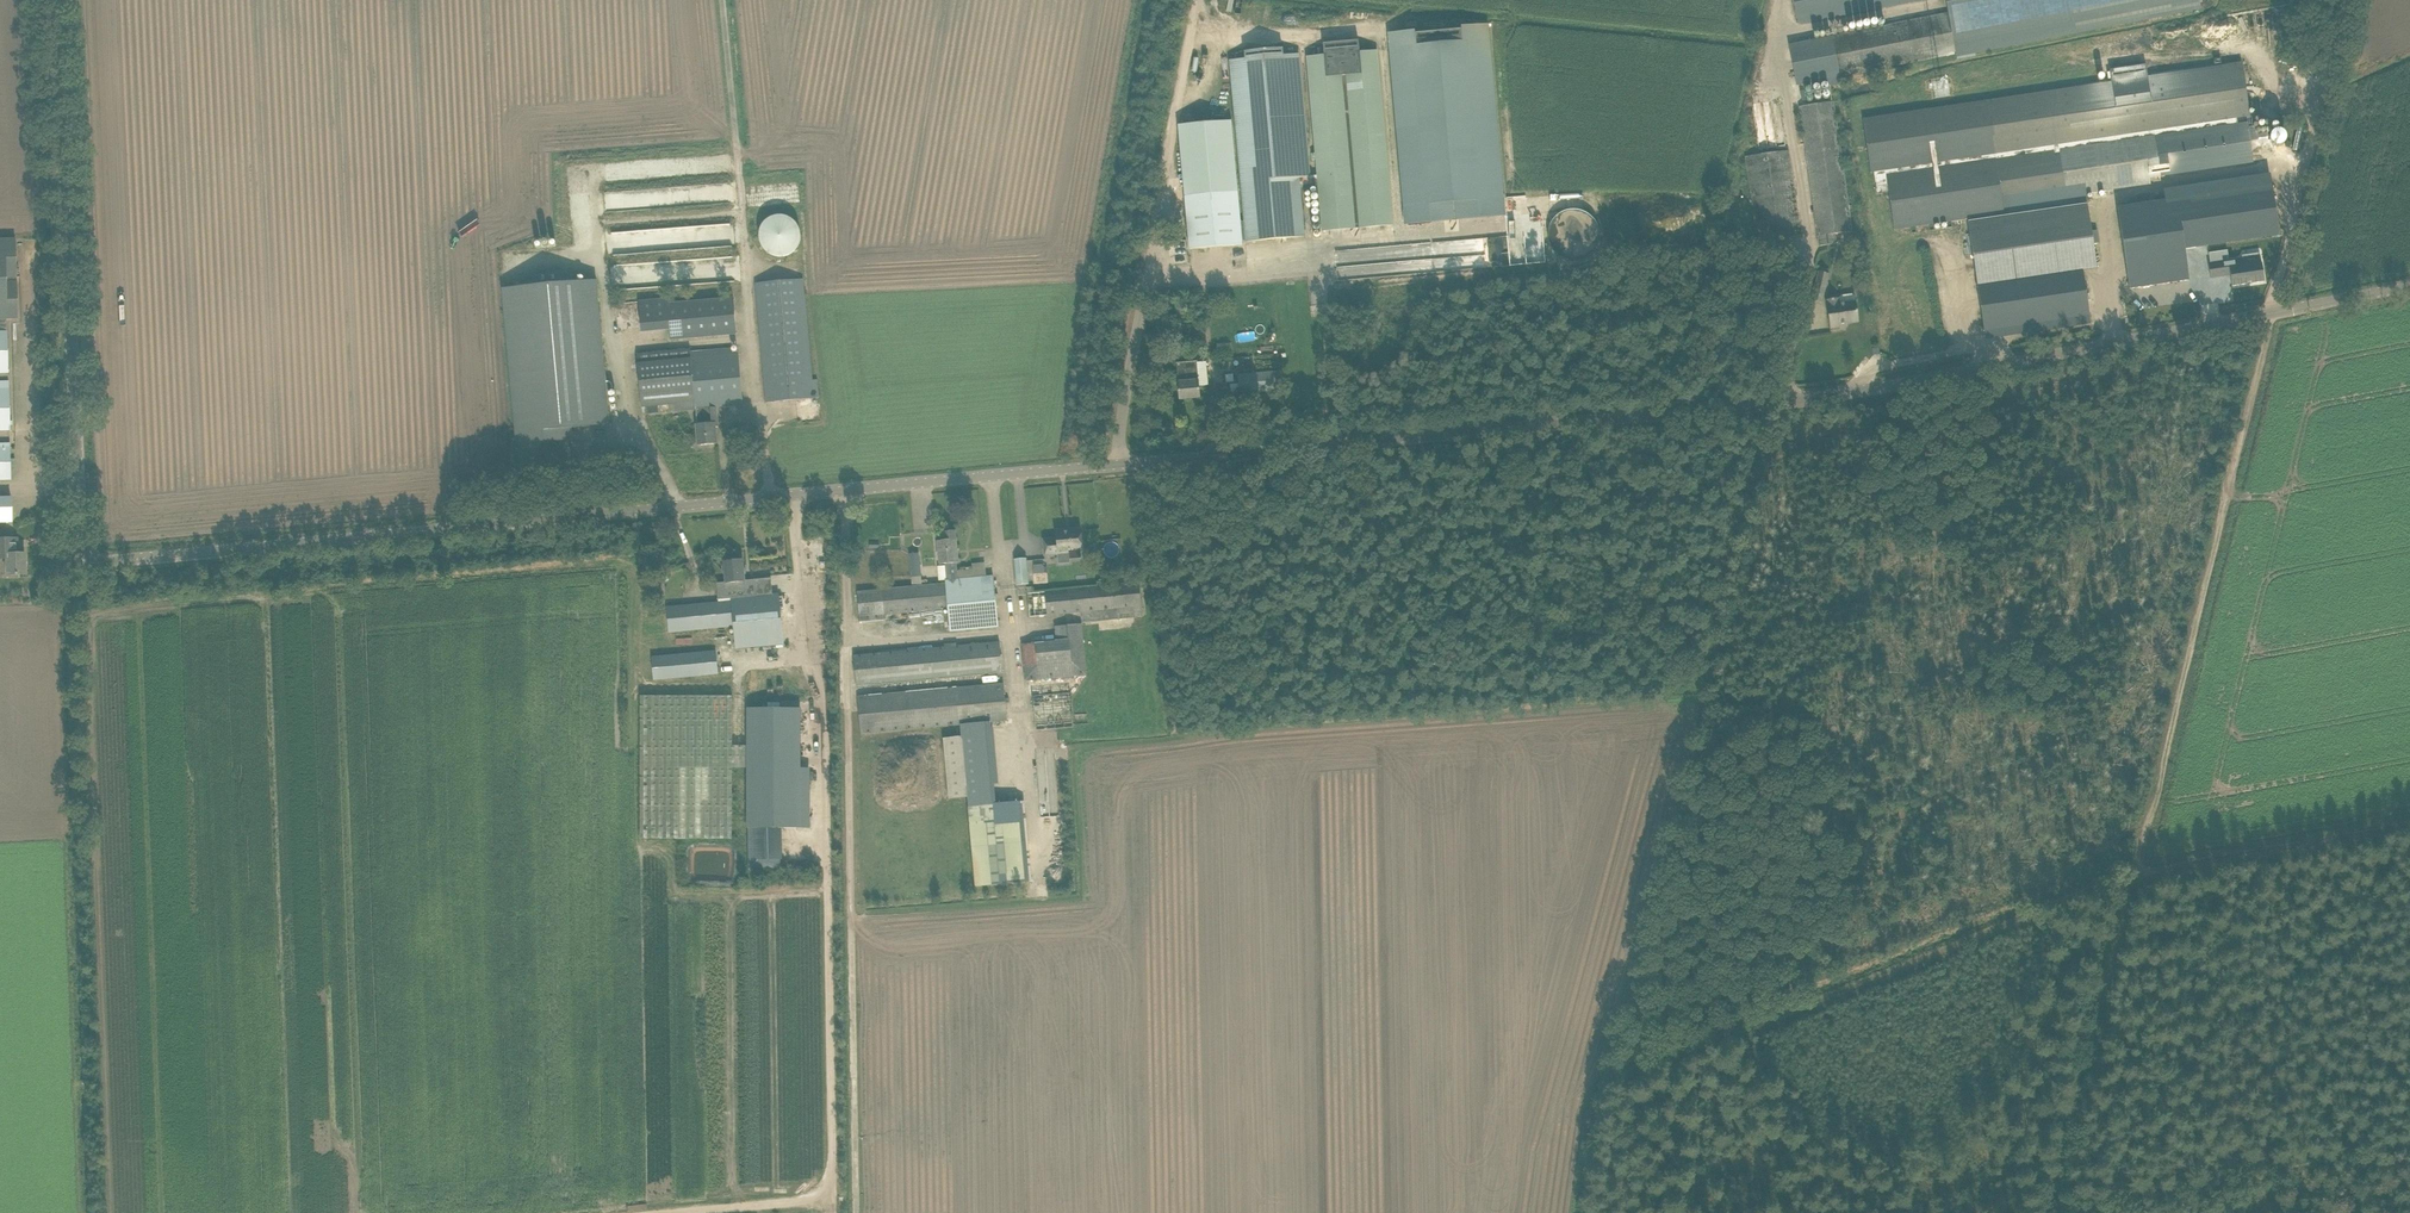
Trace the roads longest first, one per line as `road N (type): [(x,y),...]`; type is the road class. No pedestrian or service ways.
road 1 (unclassified): [(85,563),(1772,404),(2409,286)]
road 2 (track): [(2131,875),(2273,313)]
road 3 (unclassified): [(85,563),(59,0)]
road 4 (track): [(856,1212),(846,701)]
road 5 (track): [(828,876),(832,1170),(823,1193),(680,1212)]
road 6 (track): [(2131,875),(2048,1212)]
road 7 (track): [(2409,823),(2131,875)]

